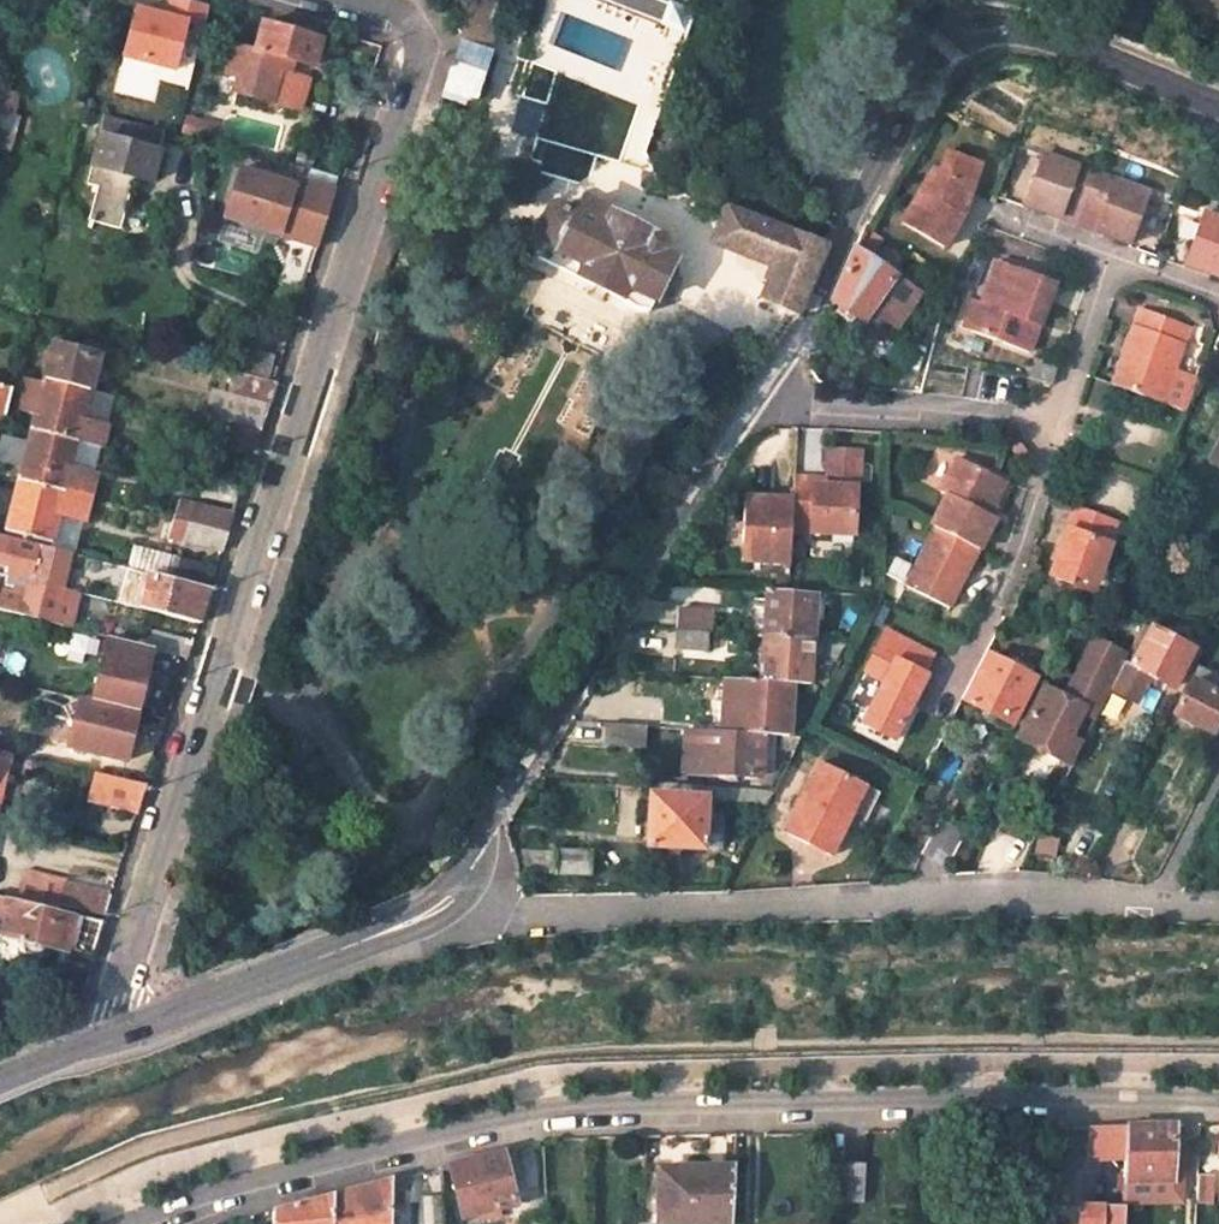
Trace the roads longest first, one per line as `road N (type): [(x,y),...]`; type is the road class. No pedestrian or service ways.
road 1 (tertiary): [(1218,101),(1030,27),(982,26),(943,46),(907,100),(812,319),(652,563),(451,897),(383,932),(107,1036)]
road 2 (unclassified): [(1218,1099),(1003,1095),(554,1107),(196,1194),(126,1223)]
road 3 (unclassified): [(107,1036),(411,55)]

